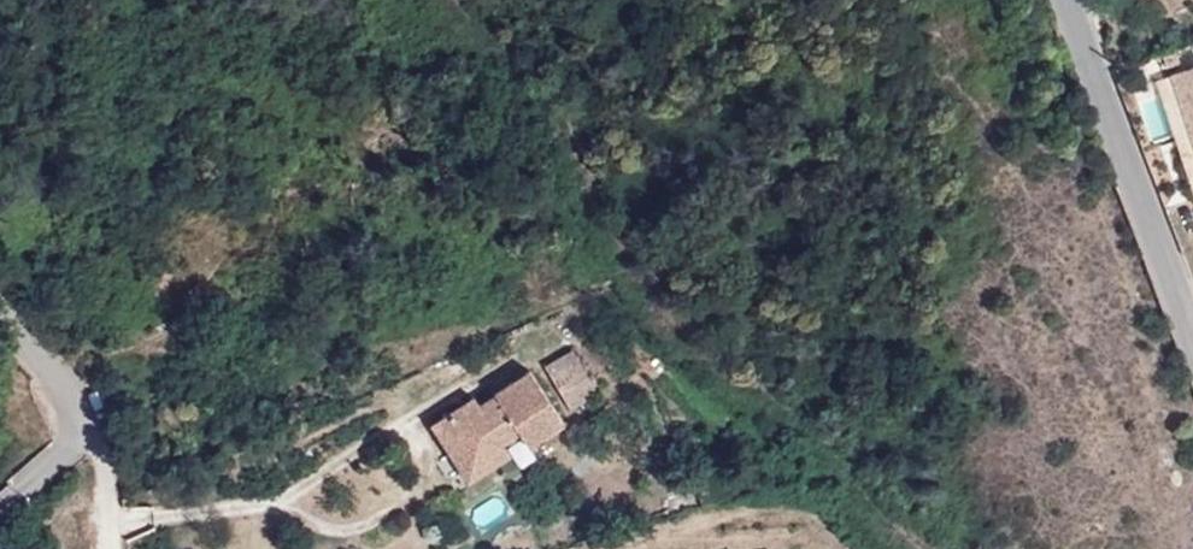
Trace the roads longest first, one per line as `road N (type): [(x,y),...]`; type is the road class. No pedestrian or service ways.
road 1 (tertiary): [(1069,0),(1192,321)]
road 2 (tertiary): [(0,320),(54,374),(94,431),(0,504)]

